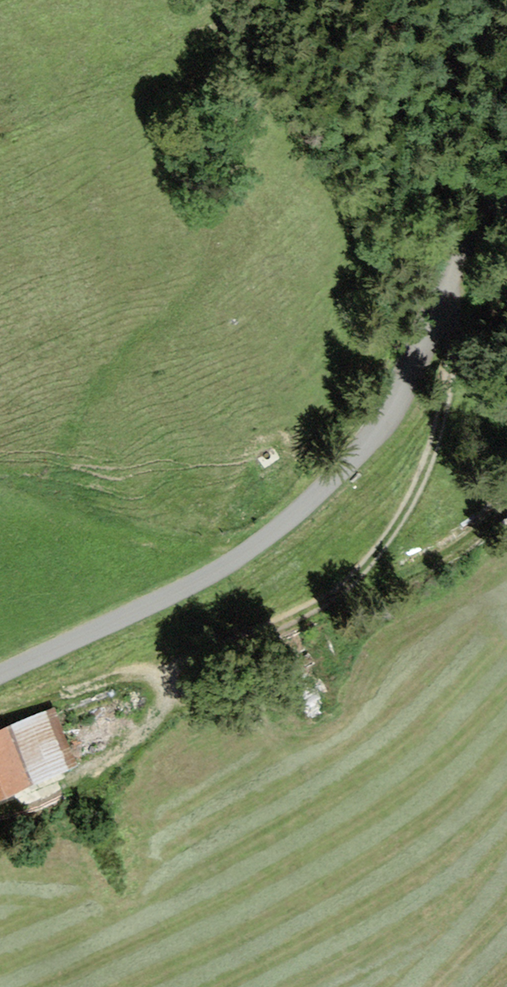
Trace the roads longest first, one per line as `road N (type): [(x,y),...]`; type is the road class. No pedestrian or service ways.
road 1 (residential): [(506,190),(474,221),(401,399),(328,482),(233,561),(0,673)]
road 2 (track): [(165,683),(330,596),(399,522),(437,434),(449,381),(460,308),(449,283)]

